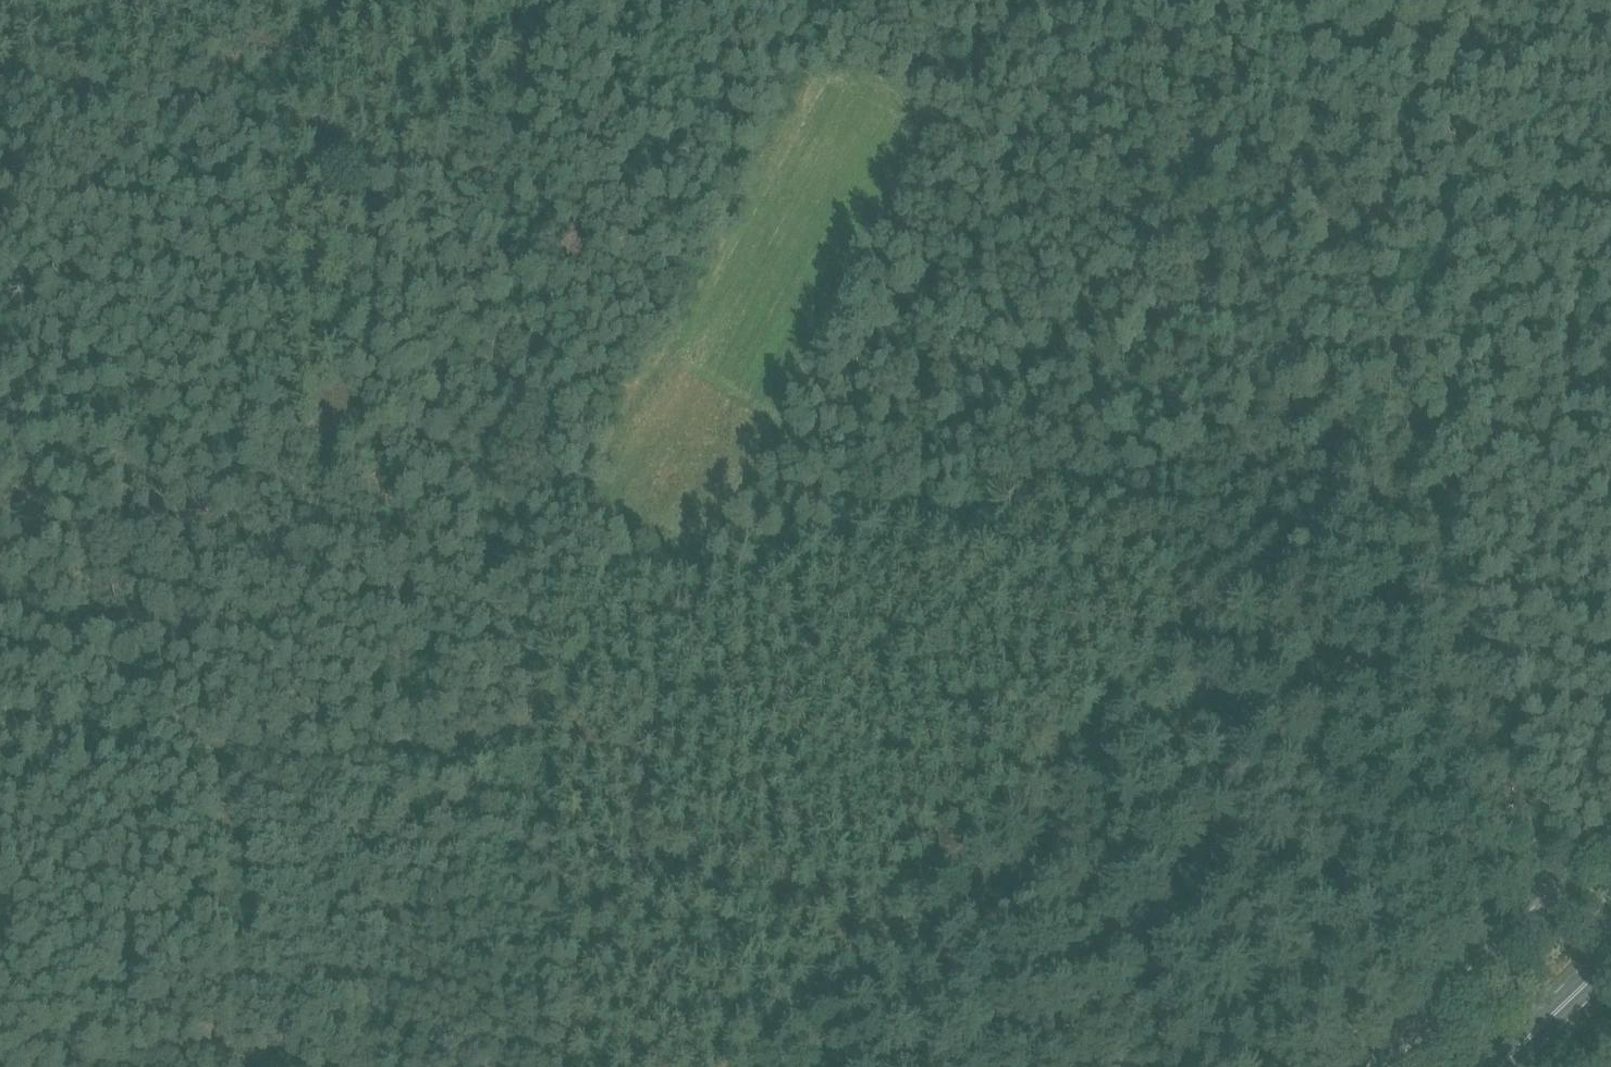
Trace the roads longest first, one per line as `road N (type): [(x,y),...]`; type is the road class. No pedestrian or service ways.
road 1 (unclassified): [(1380,1066),(1610,847)]
road 2 (primary): [(1505,1066),(1610,966)]

